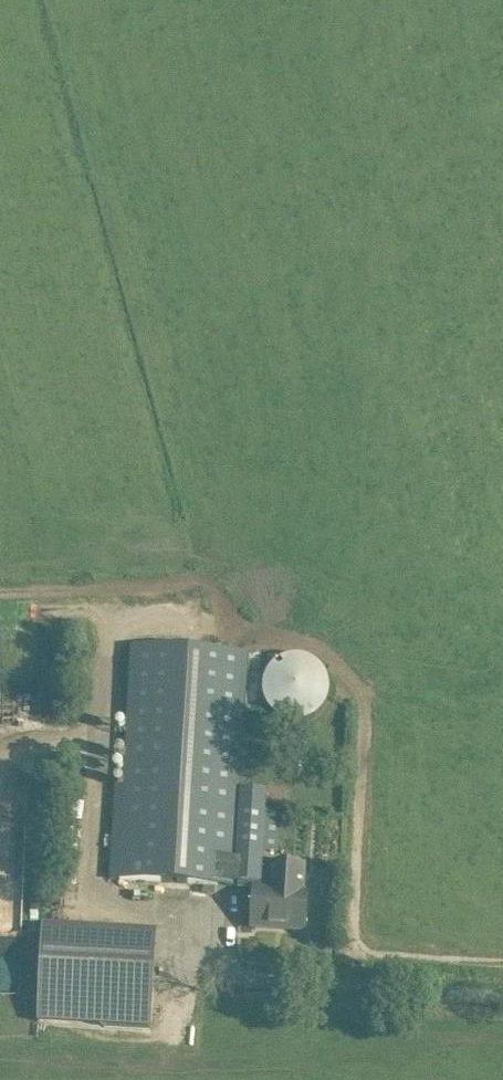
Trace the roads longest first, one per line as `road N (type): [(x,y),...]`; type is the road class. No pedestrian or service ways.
road 1 (unclassified): [(336,985),(502,997)]

